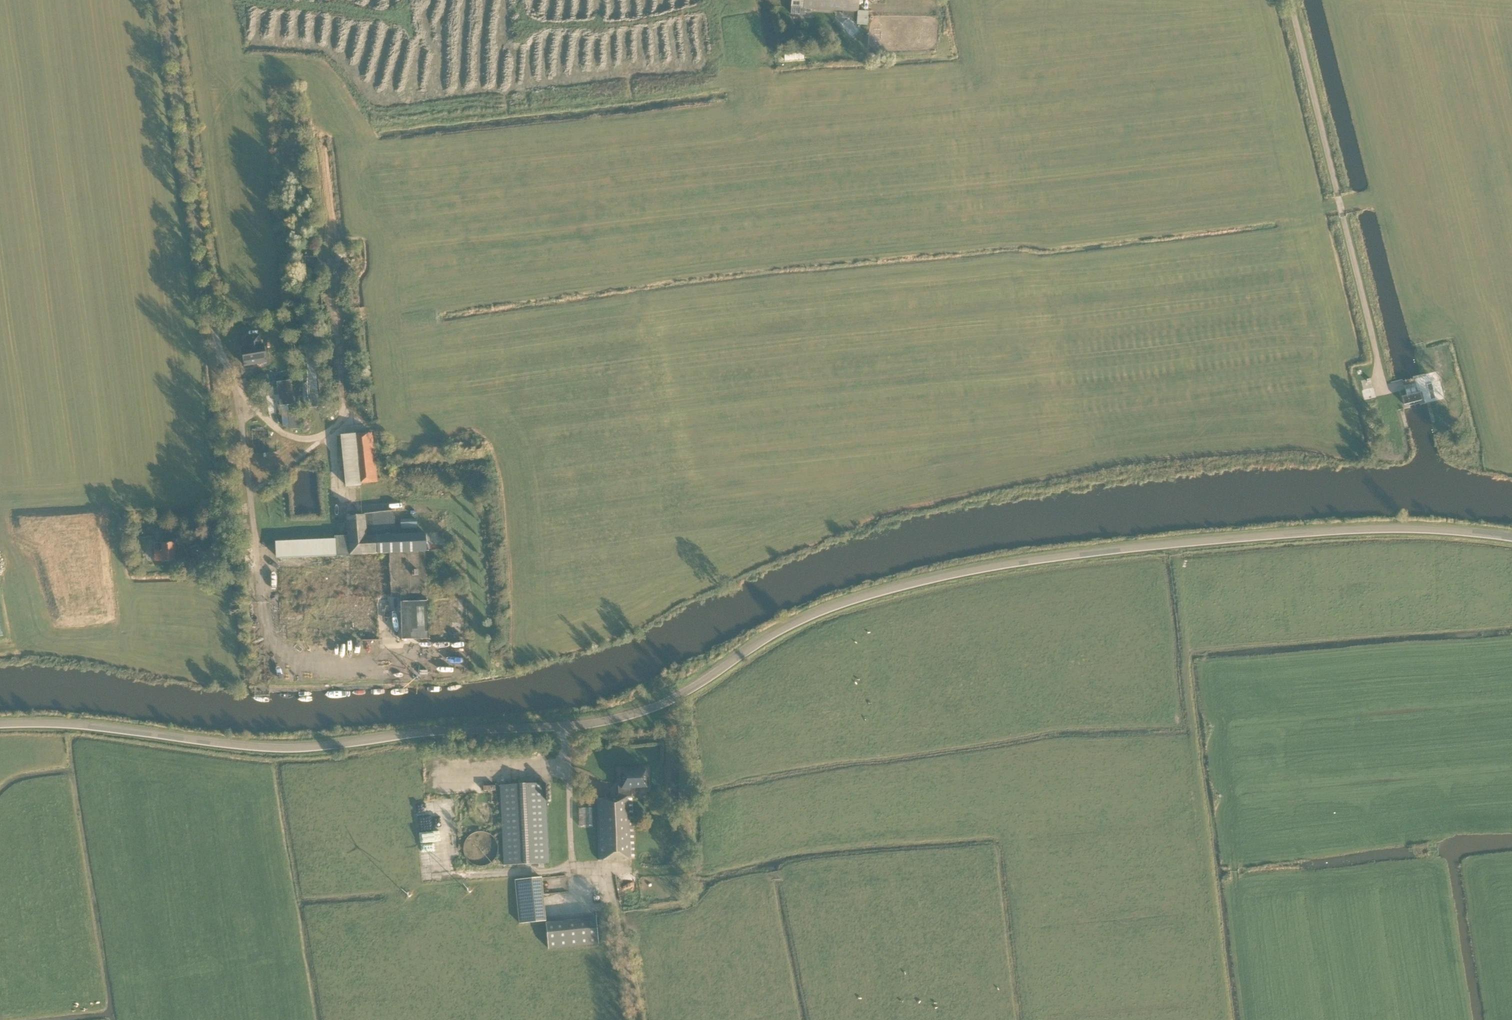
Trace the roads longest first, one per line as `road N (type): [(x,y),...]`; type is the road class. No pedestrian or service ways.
road 1 (tertiary): [(0,723),(289,748),(585,724),(672,699),(812,613),(981,567),(1378,528),(1511,536)]

